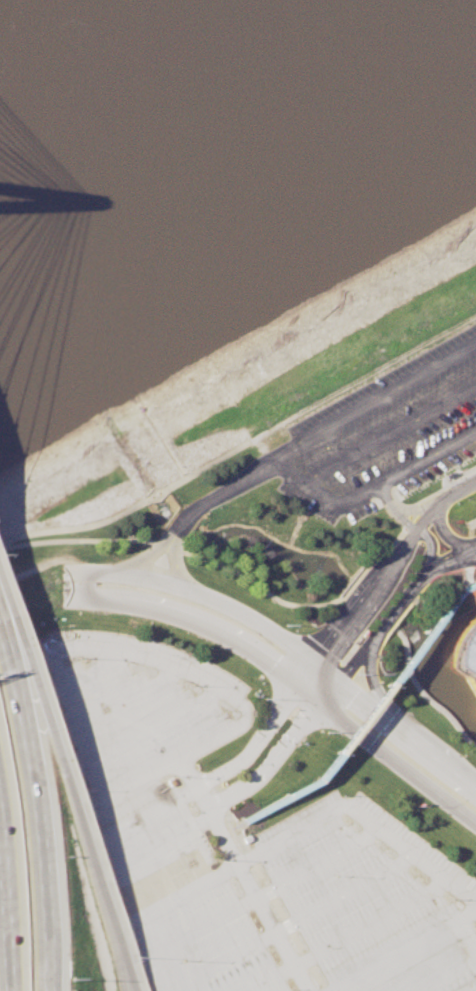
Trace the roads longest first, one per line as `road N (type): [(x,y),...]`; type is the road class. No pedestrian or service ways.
road 1 (motorway): [(129,983),(77,809),(0,663)]
road 2 (motorway): [(47,990),(31,804),(0,665)]
road 3 (residential): [(340,683),(260,622),(195,590),(81,571)]
road 4 (track): [(475,311),(250,438)]
road 5 (residential): [(80,599),(191,620),(295,682)]
road 6 (residential): [(295,682),(475,819)]
road 7 (residential): [(475,786),(340,683)]
road 8 (motorway): [(0,862),(11,990)]

